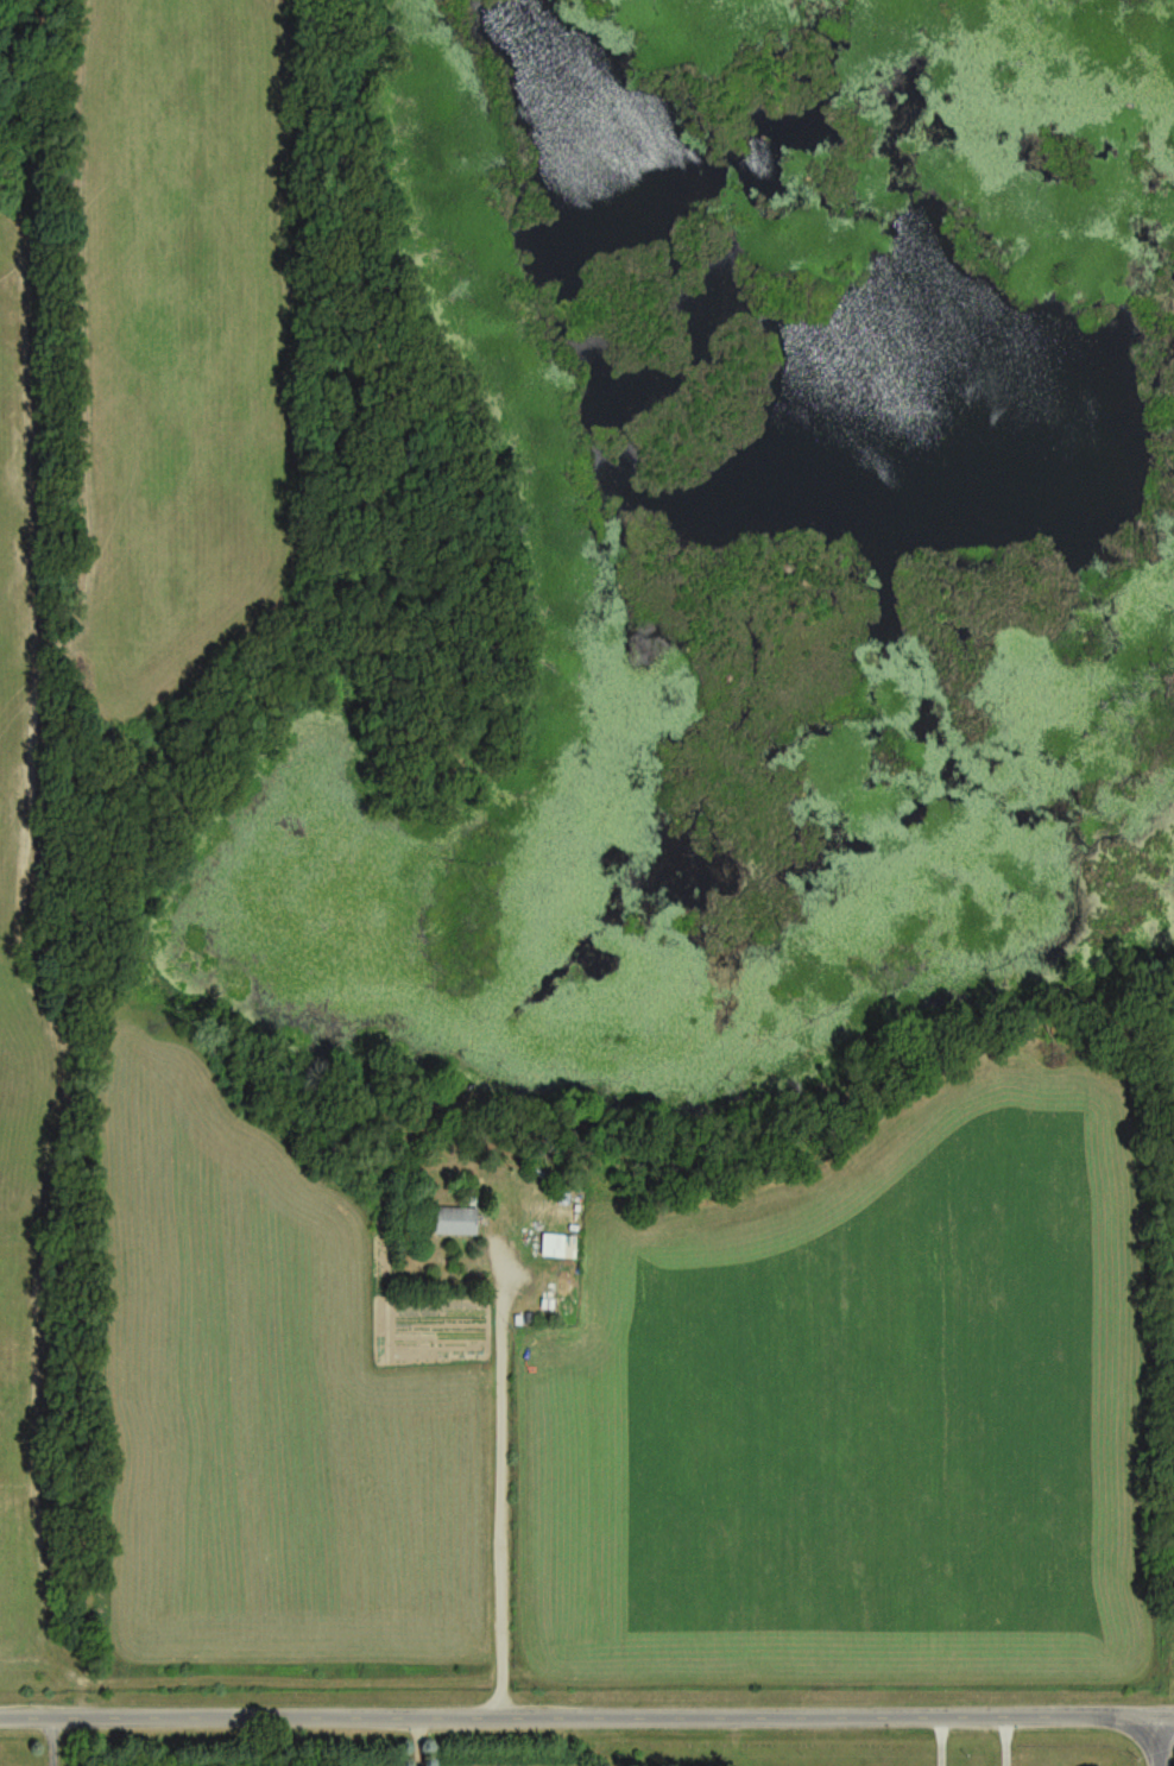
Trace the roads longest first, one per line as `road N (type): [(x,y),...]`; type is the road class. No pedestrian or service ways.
road 1 (residential): [(1173,1708),(0,1712)]

